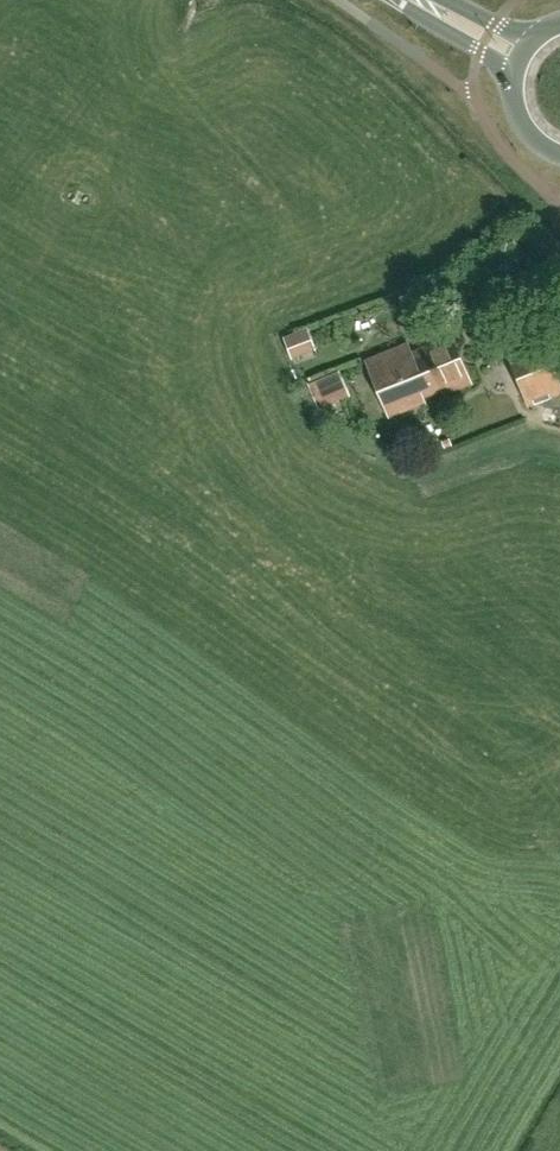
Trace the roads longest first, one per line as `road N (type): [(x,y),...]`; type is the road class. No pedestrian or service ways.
road 1 (primary): [(520,57),(512,86),(517,115),(533,139),(559,155)]

